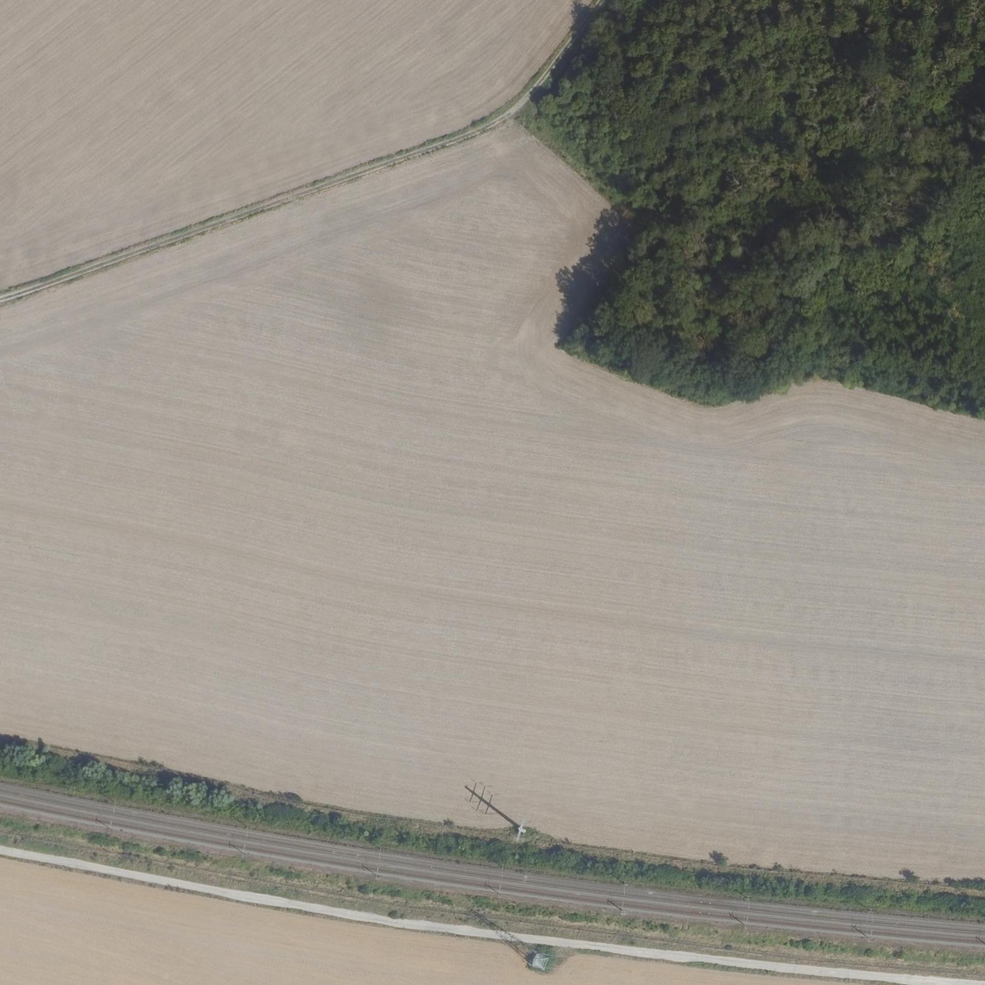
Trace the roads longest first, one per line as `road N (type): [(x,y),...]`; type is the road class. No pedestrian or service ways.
road 1 (track): [(0,849),(411,923),(982,984)]
road 2 (track): [(0,299),(483,129),(531,94),(601,0)]

